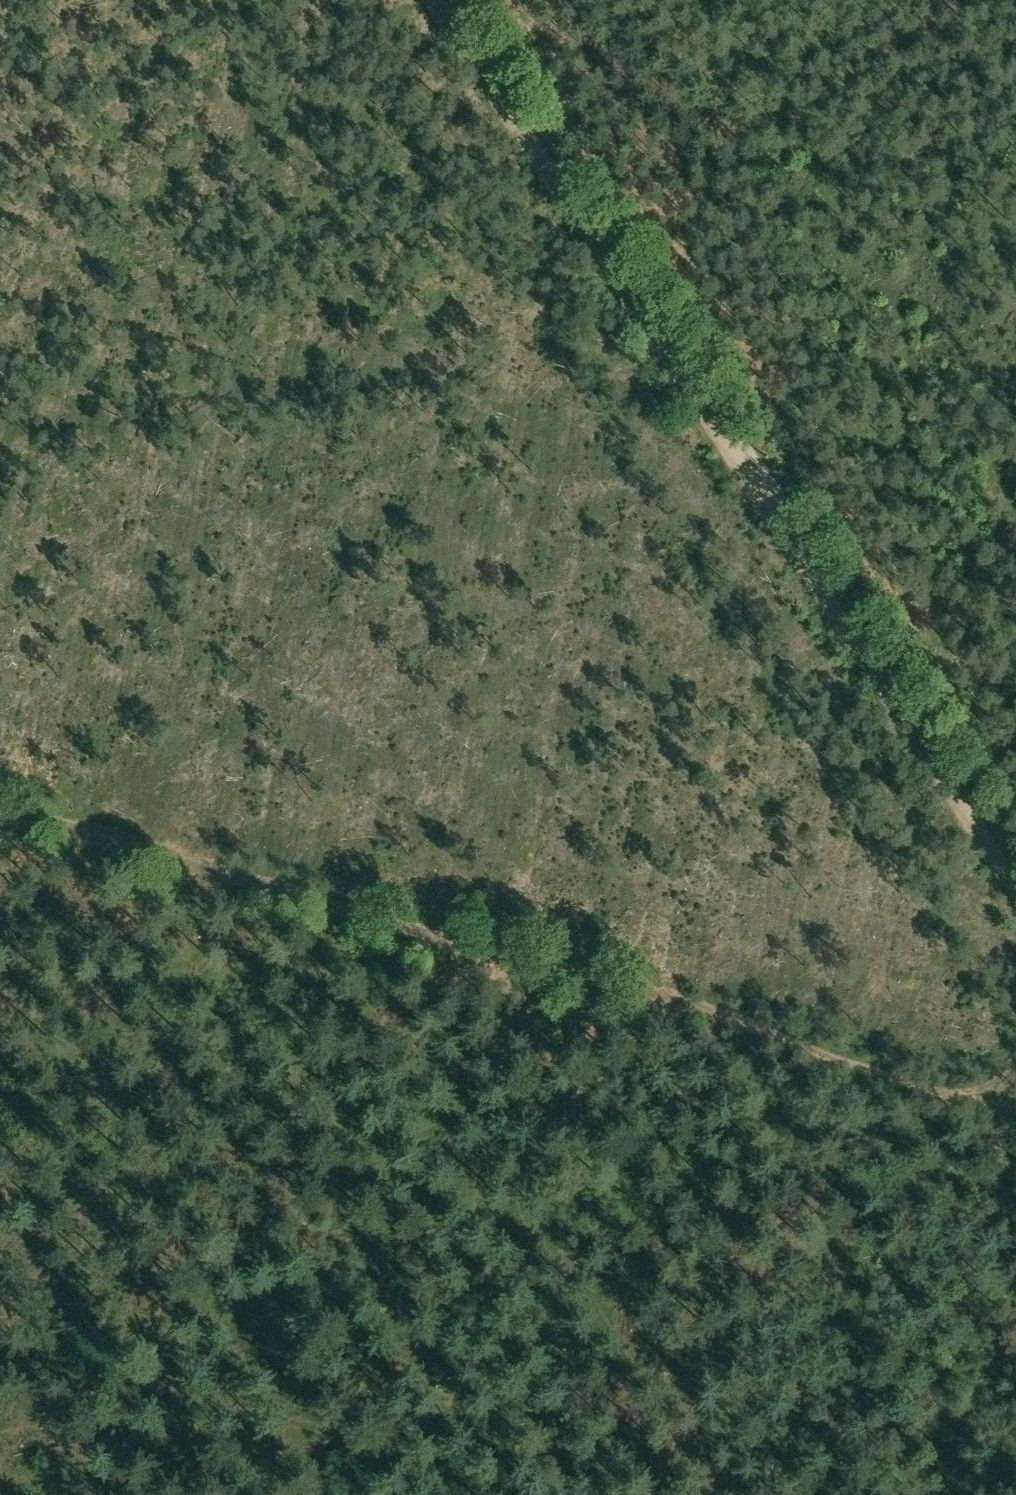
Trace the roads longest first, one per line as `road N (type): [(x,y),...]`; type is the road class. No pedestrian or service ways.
road 1 (track): [(1015,865),(450,0)]

